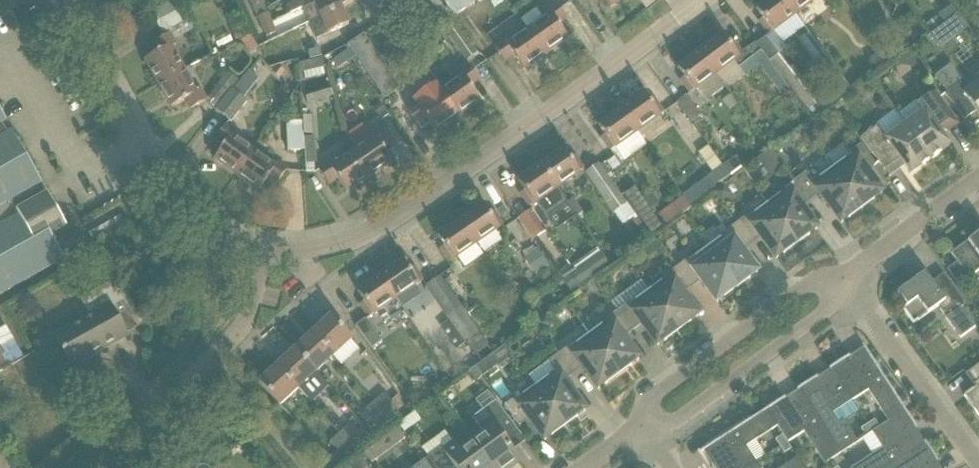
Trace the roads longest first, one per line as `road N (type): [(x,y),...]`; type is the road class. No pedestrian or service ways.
road 1 (residential): [(258,253),(302,257),(359,242),(705,0)]
road 2 (unclassified): [(258,253),(160,174),(68,0)]
road 3 (unclassified): [(95,467),(212,358),(243,318),(258,253)]
road 4 (residential): [(845,278),(806,283),(657,391),(643,425)]
road 5 (residential): [(643,425),(678,417),(826,310),(845,278)]
road 6 (residential): [(845,278),(978,462)]
road 7 (residential): [(978,179),(845,278)]

